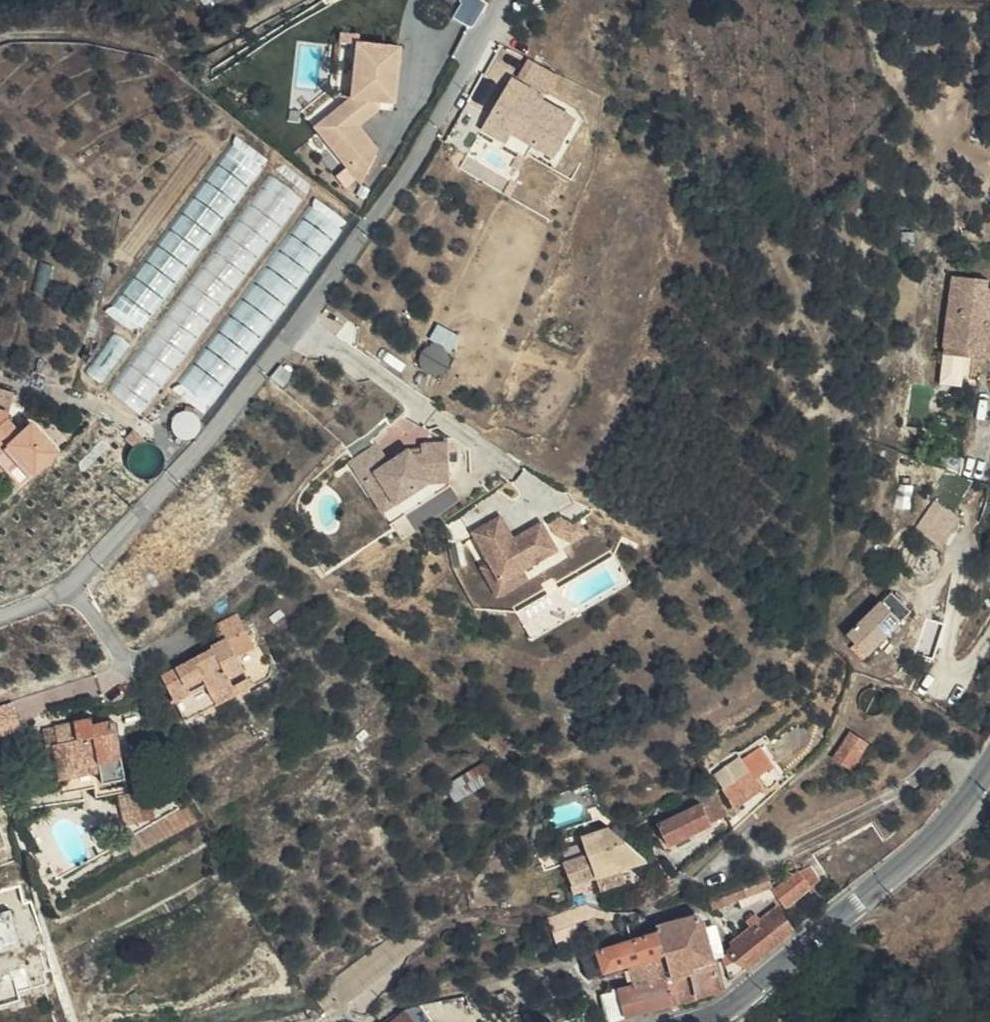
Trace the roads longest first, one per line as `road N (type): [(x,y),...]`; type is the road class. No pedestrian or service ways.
road 1 (residential): [(500,0),(440,119),(379,213),(230,415),(71,584),(0,617)]
road 2 (secondary): [(705,1021),(903,870),(941,836),(989,768)]

